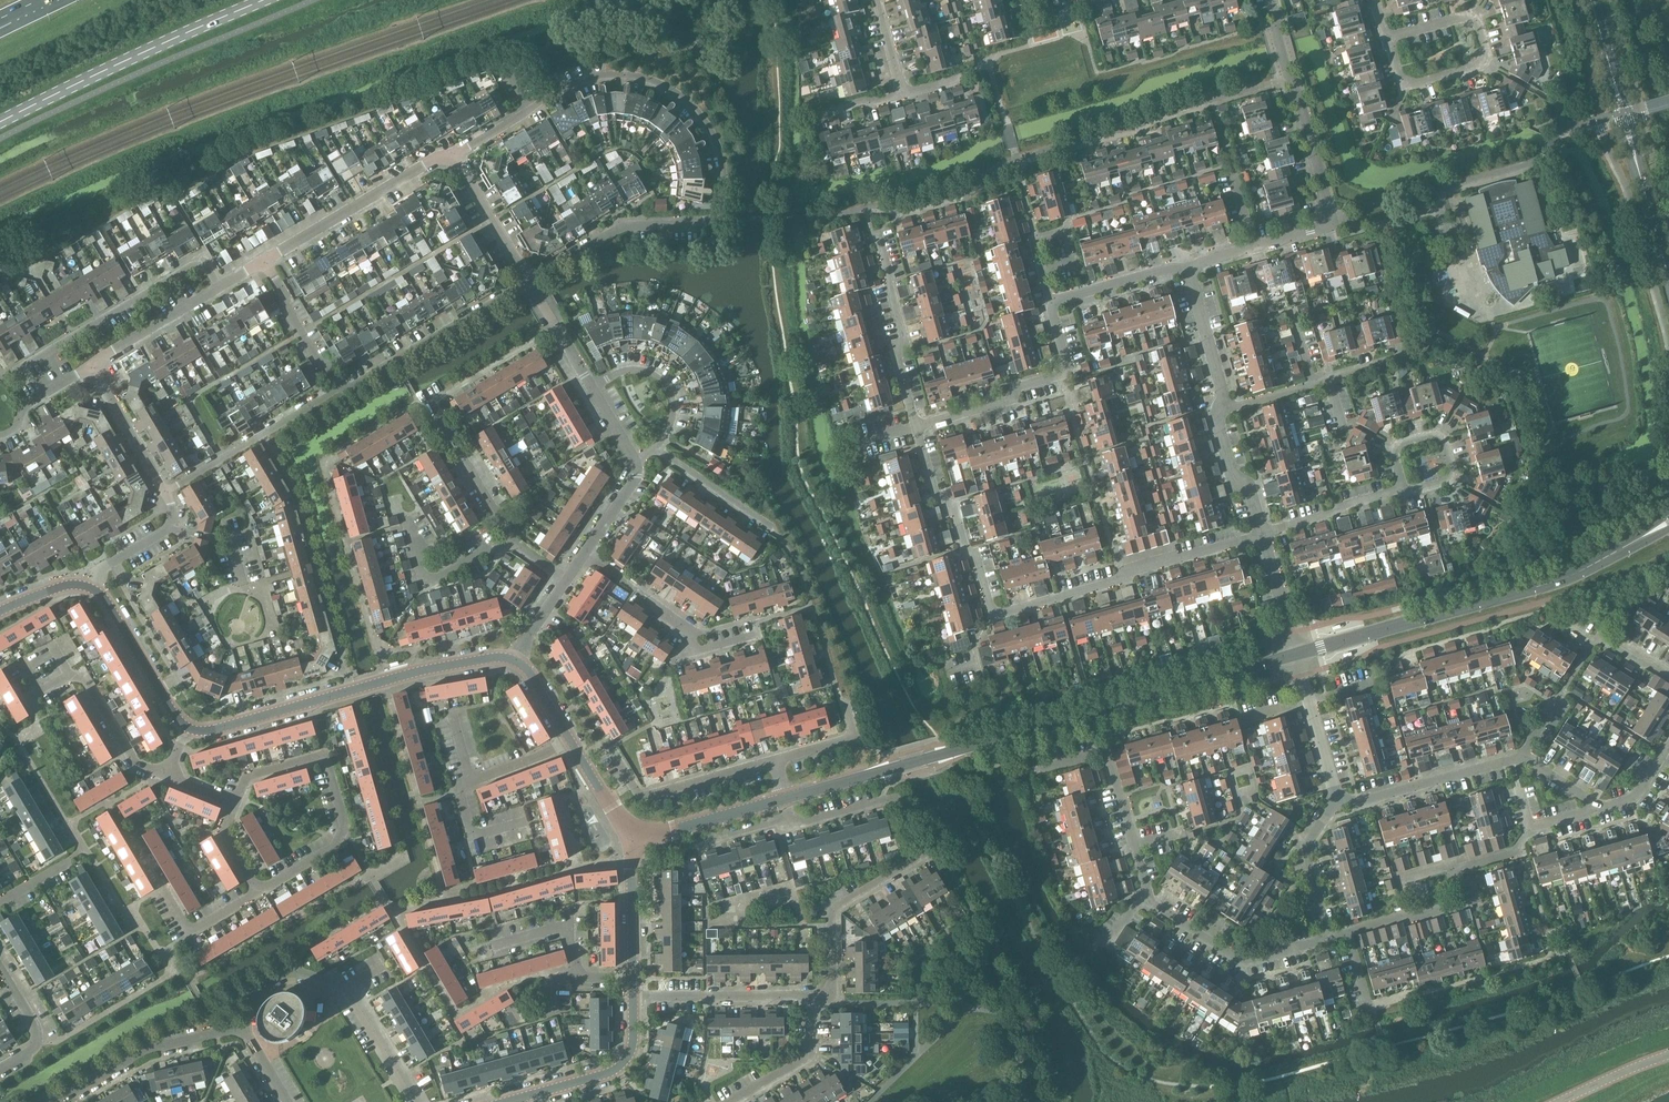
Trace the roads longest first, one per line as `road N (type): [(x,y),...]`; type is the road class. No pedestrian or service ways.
road 1 (tertiary): [(785,799),(1297,653)]
road 2 (residential): [(530,281),(624,226),(717,222),(723,187),(706,123),(665,86),(599,76),(531,108)]
road 3 (residential): [(915,427),(934,494),(954,508),(993,614),(1263,534)]
road 4 (residential): [(1038,771),(1107,752),(1150,900),(1236,957),(1250,961),(1326,932)]
road 5 (tertiary): [(1297,653),(1560,580),(1668,522)]
road 6 (residential): [(811,995),(831,997),(835,906),(922,850),(896,800),(803,822),(790,815)]
road 7 (tertiary): [(515,661),(431,669),(212,730),(187,727)]
road 8 (secondary): [(0,123),(266,0)]
road 9 (tertiary): [(1668,278),(1592,0)]
road 10 (residential): [(287,1101),(249,1037),(236,1031),(143,1051),(58,1101)]
road 11 (residential): [(1338,797),(1358,803),(1521,759),(1599,807)]
road 12 (residential): [(258,885),(331,849),(344,820),(320,758),(256,773),(236,802)]
road 13 (residential): [(1274,24),(1097,72),(1078,6),(1094,0)]
road 14 (residential): [(0,376),(192,265),(207,268),(219,287)]
road 15 (residential): [(915,427),(1010,400),(1019,386),(1064,373),(1056,304)]
road 16 (residential): [(566,579),(515,546),(430,404)]
road 17 (residential): [(264,260),(421,165),(455,154)]
road 18 (residential): [(756,635),(695,652),(692,629),(585,551)]
road 19 (residential): [(530,281),(355,385),(341,386)]
road 20 (residential): [(1332,223),(1274,24)]
road 21 (residential): [(166,492),(341,386)]
road 22 (tertiary): [(507,1101),(625,1061),(635,996)]
road 23 (residential): [(915,427),(879,241)]
road 24 (residential): [(613,752),(643,794),(774,759)]
road 25 (residential): [(168,775),(133,758),(85,678),(69,676),(41,697)]
road 26 (residential): [(635,996),(811,995)]
road 27 (residential): [(1403,488),(1449,479),(1442,439),(1432,434),(1396,447),(1401,483)]
road 28 (residential): [(418,1101),(352,993),(353,983),(381,967)]
road 29 (residential): [(1326,932),(1455,905),(1453,871)]
road 30 (tertiary): [(187,727),(94,590)]
road 31 (tertiary): [(632,844),(785,799)]
road 32 (residential): [(728,1101),(808,1055),(811,995)]
road 33 (residential): [(91,366),(219,287)]
road 34 (residential): [(1338,797),(1297,653)]
road 35 (residential): [(341,386),(264,260)]
road 36 (residential): [(530,281),(455,154)]
road 37 (residential): [(1263,534),(1403,488)]
road 38 (residential): [(166,492),(91,366)]
road 39 (residential): [(1326,932),(1307,845),(1338,797)]
road 40 (residential): [(656,447),(672,417),(661,380),(631,370),(593,387)]
road 41 (residential): [(1056,304),(1171,268),(1193,271)]
road 42 (residential): [(1228,409),(1193,271)]
road 43 (residential): [(769,526),(656,447)]
road 44 (residential): [(1263,534),(1218,420),(1228,409)]
road 45 (residential): [(1388,40),(1468,17),(1486,54),(1482,66)]
road 46 (residential): [(94,590),(106,566),(172,522),(166,492)]
road 47 (residential): [(166,893),(190,934),(252,897),(258,885)]
road 48 (residential): [(1482,66),(1401,87),(1388,40)]
road 49 (tertiary): [(633,976),(632,844)]
road 50 (residential): [(0,1068),(31,1050),(38,1036),(0,966)]
road 51 (residential): [(579,975),(565,925),(494,945)]
road 52 (residential): [(1297,653),(1263,534)]
road 53 (tertiary): [(632,844),(569,738)]
road 54 (residential): [(593,387),(530,281)]

